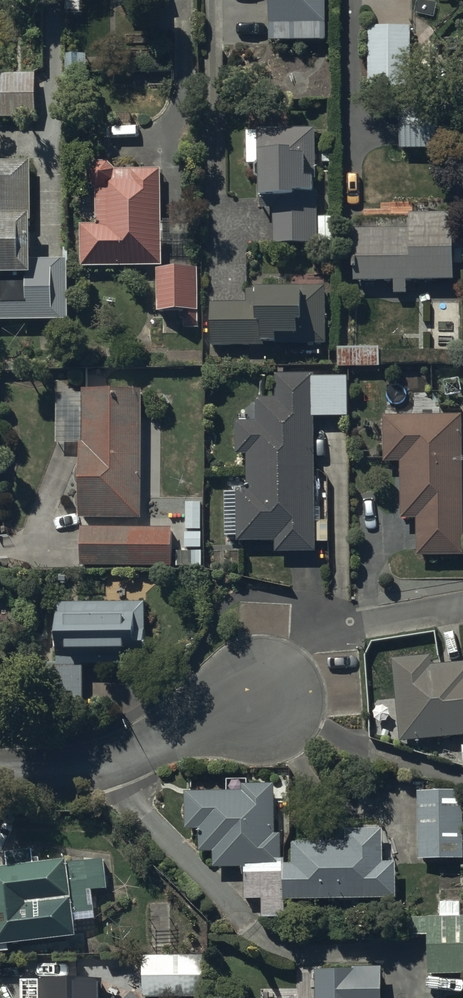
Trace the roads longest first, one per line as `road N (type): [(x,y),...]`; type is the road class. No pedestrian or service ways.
road 1 (residential): [(288,690),(209,711),(97,773),(0,776)]
road 2 (residential): [(462,607),(315,641),(295,665),(288,690)]

